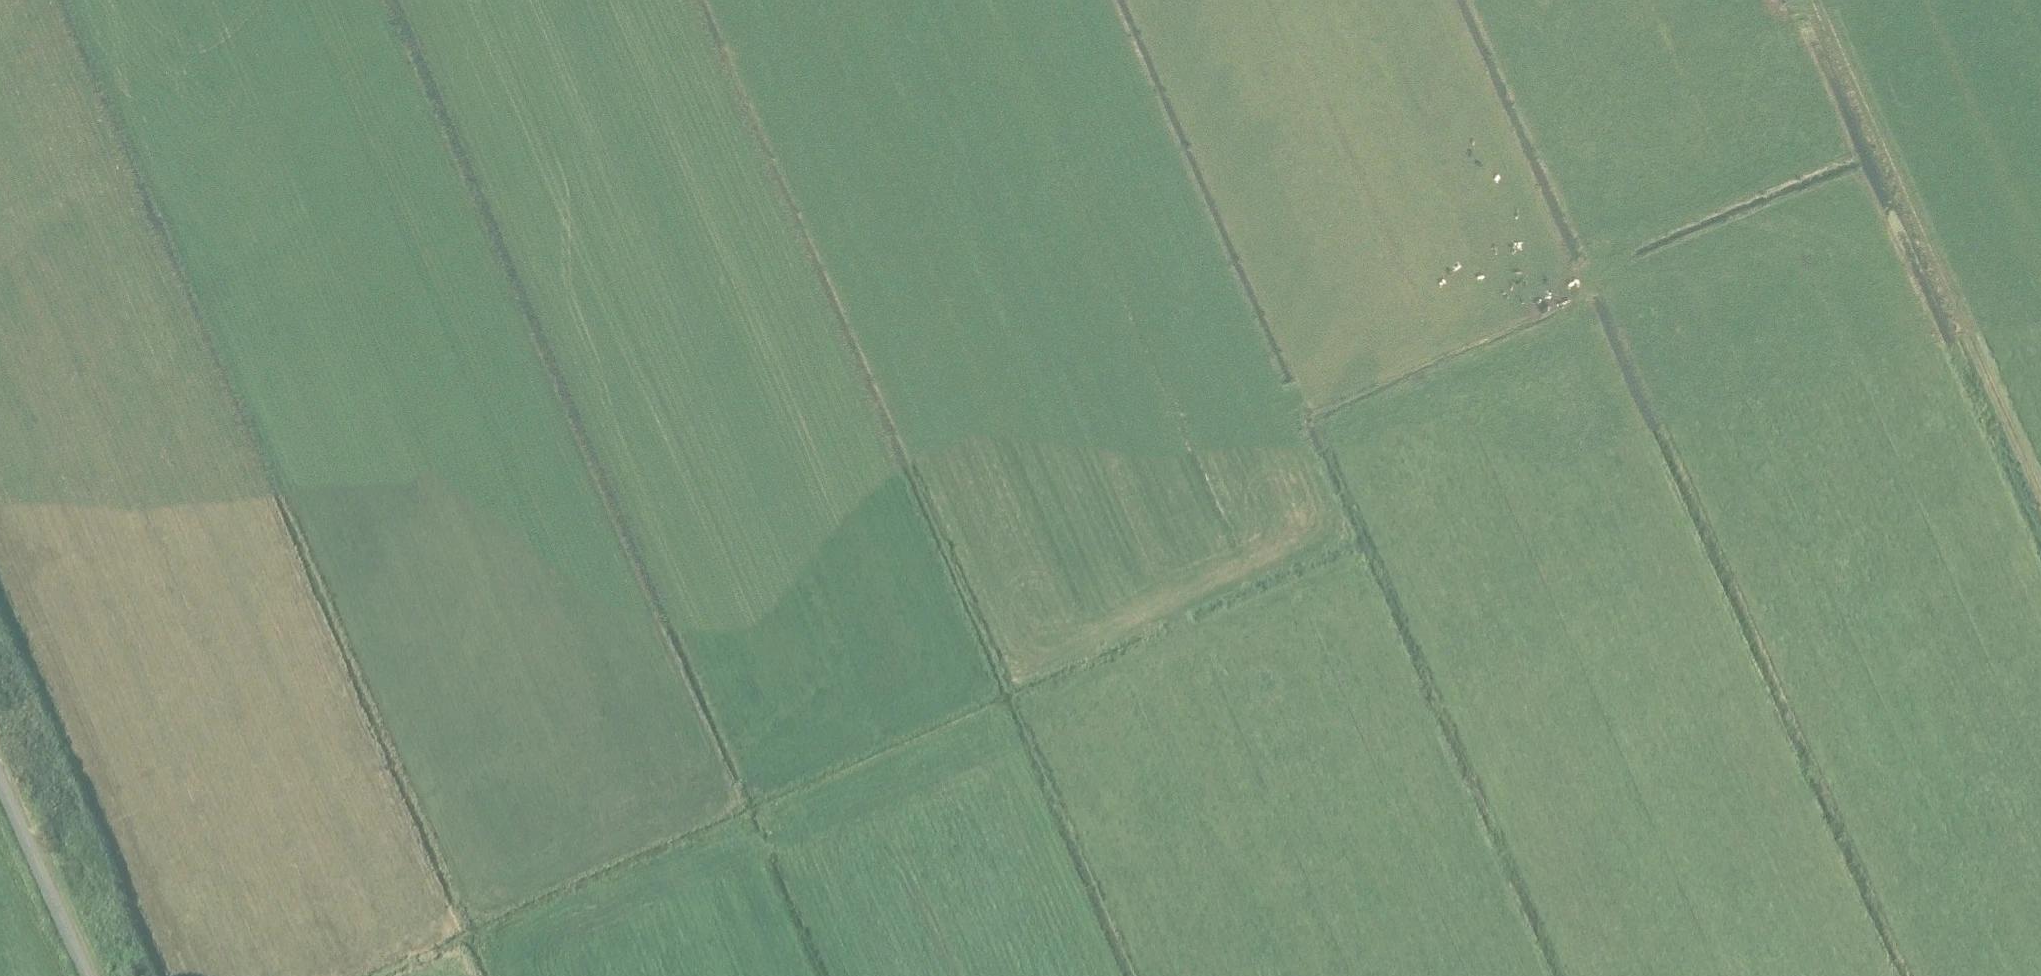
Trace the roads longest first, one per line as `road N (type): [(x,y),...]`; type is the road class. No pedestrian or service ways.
road 1 (track): [(2040,504),(1814,0)]
road 2 (unclassified): [(82,975),(0,792)]

